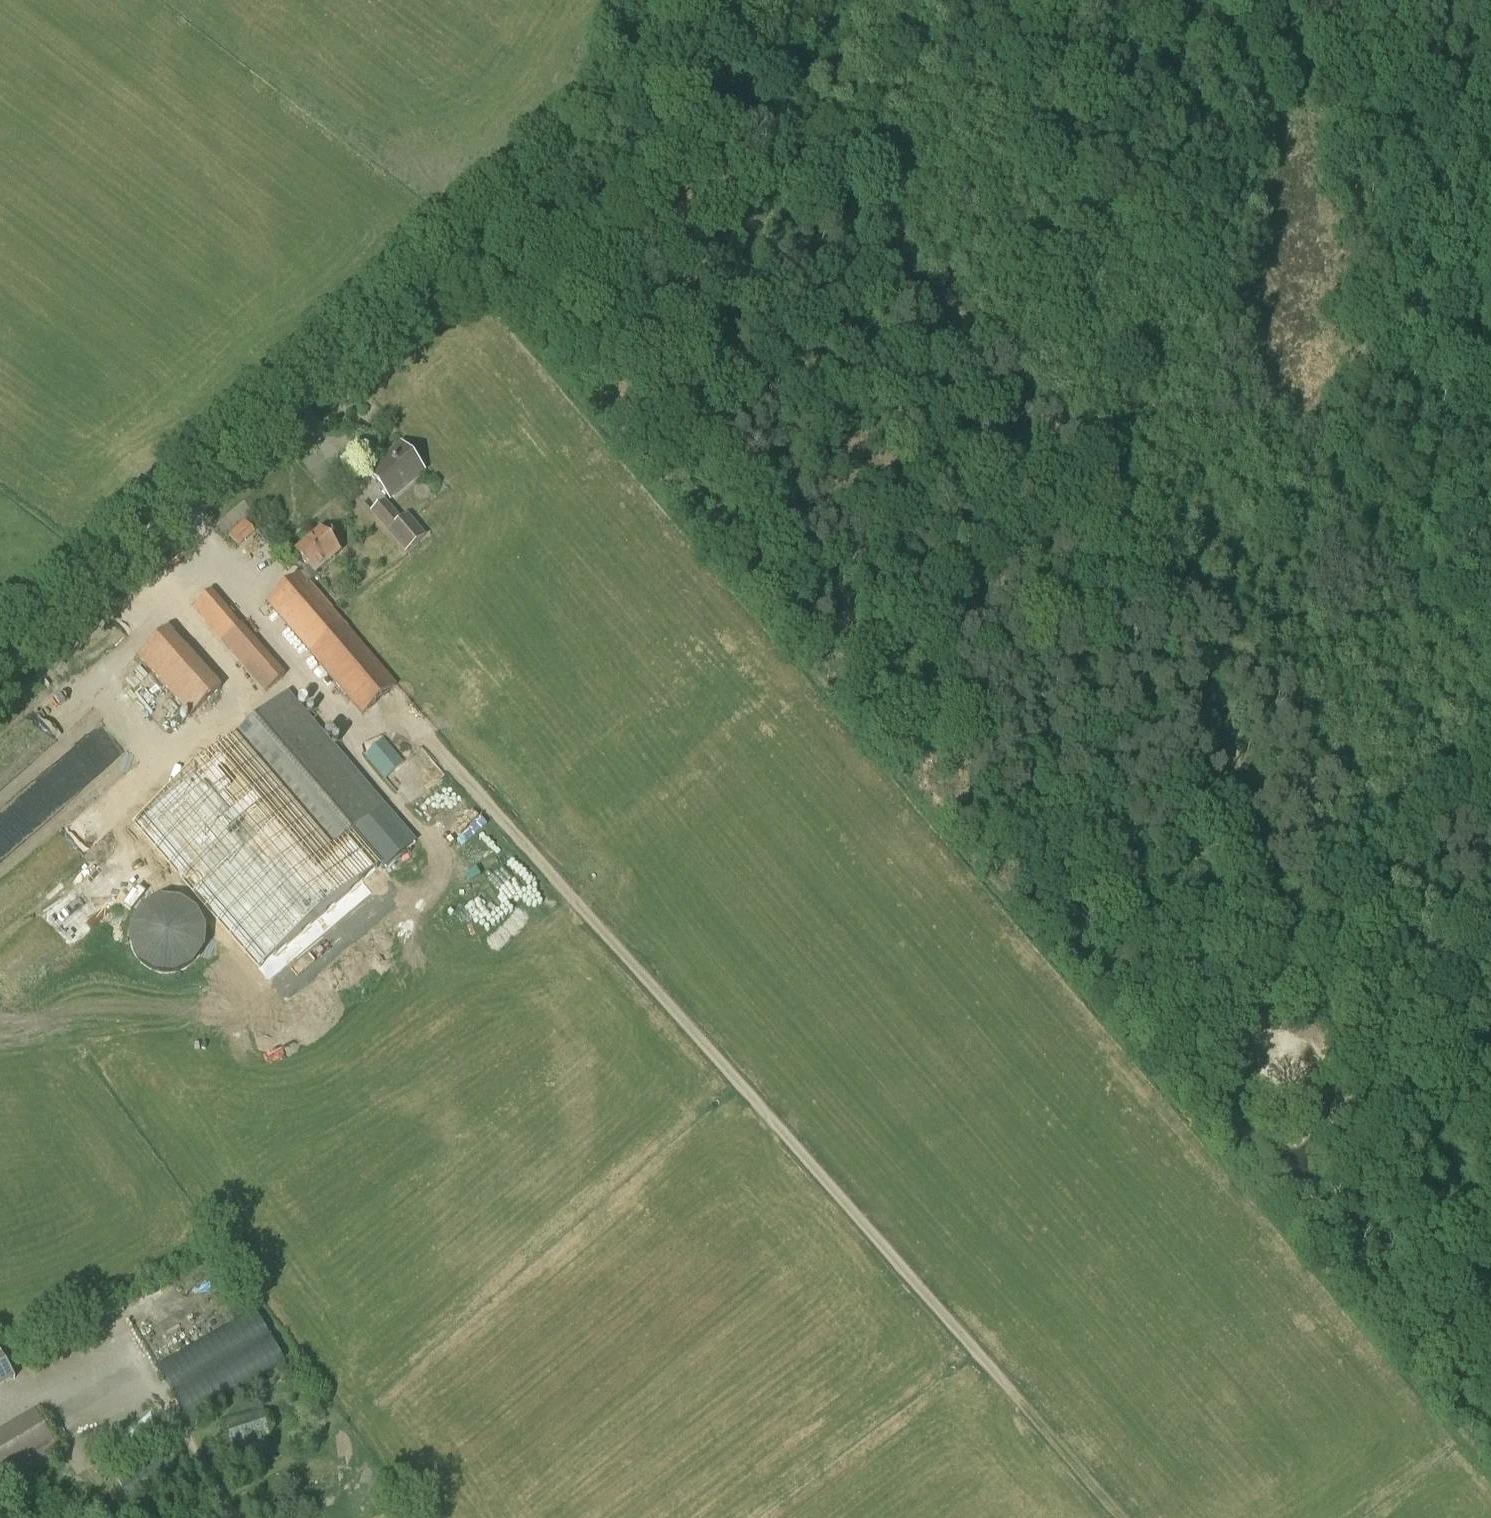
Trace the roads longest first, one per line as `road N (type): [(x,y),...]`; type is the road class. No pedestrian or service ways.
road 1 (unclassified): [(0,666),(756,0)]

